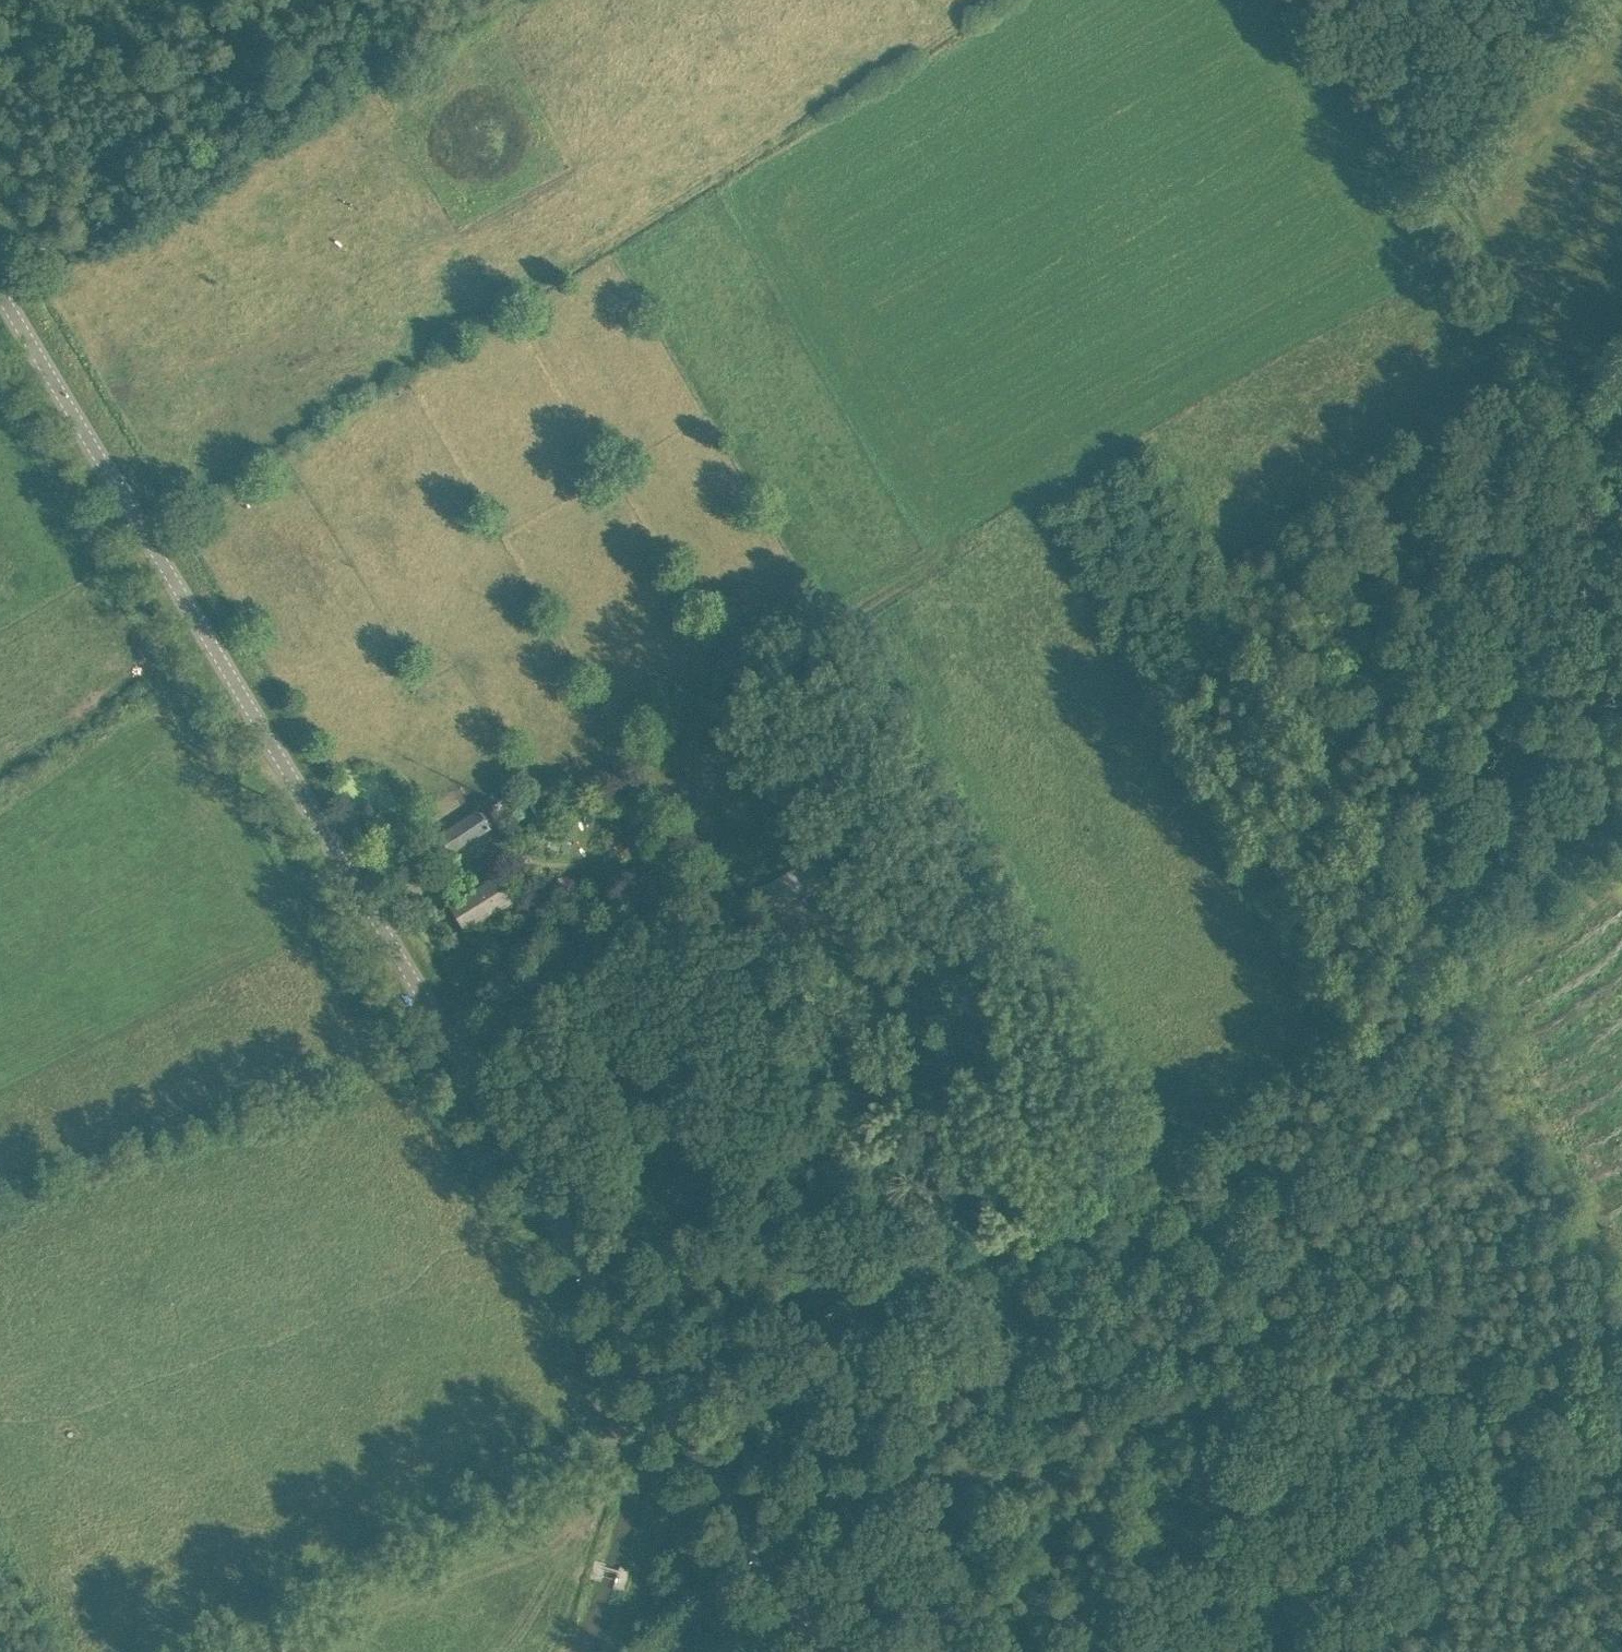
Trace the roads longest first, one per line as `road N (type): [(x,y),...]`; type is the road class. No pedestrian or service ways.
road 1 (unclassified): [(816,1651),(0,290)]
road 2 (track): [(1336,0),(1621,489)]
road 3 (track): [(720,1492),(653,1544),(613,1651)]

